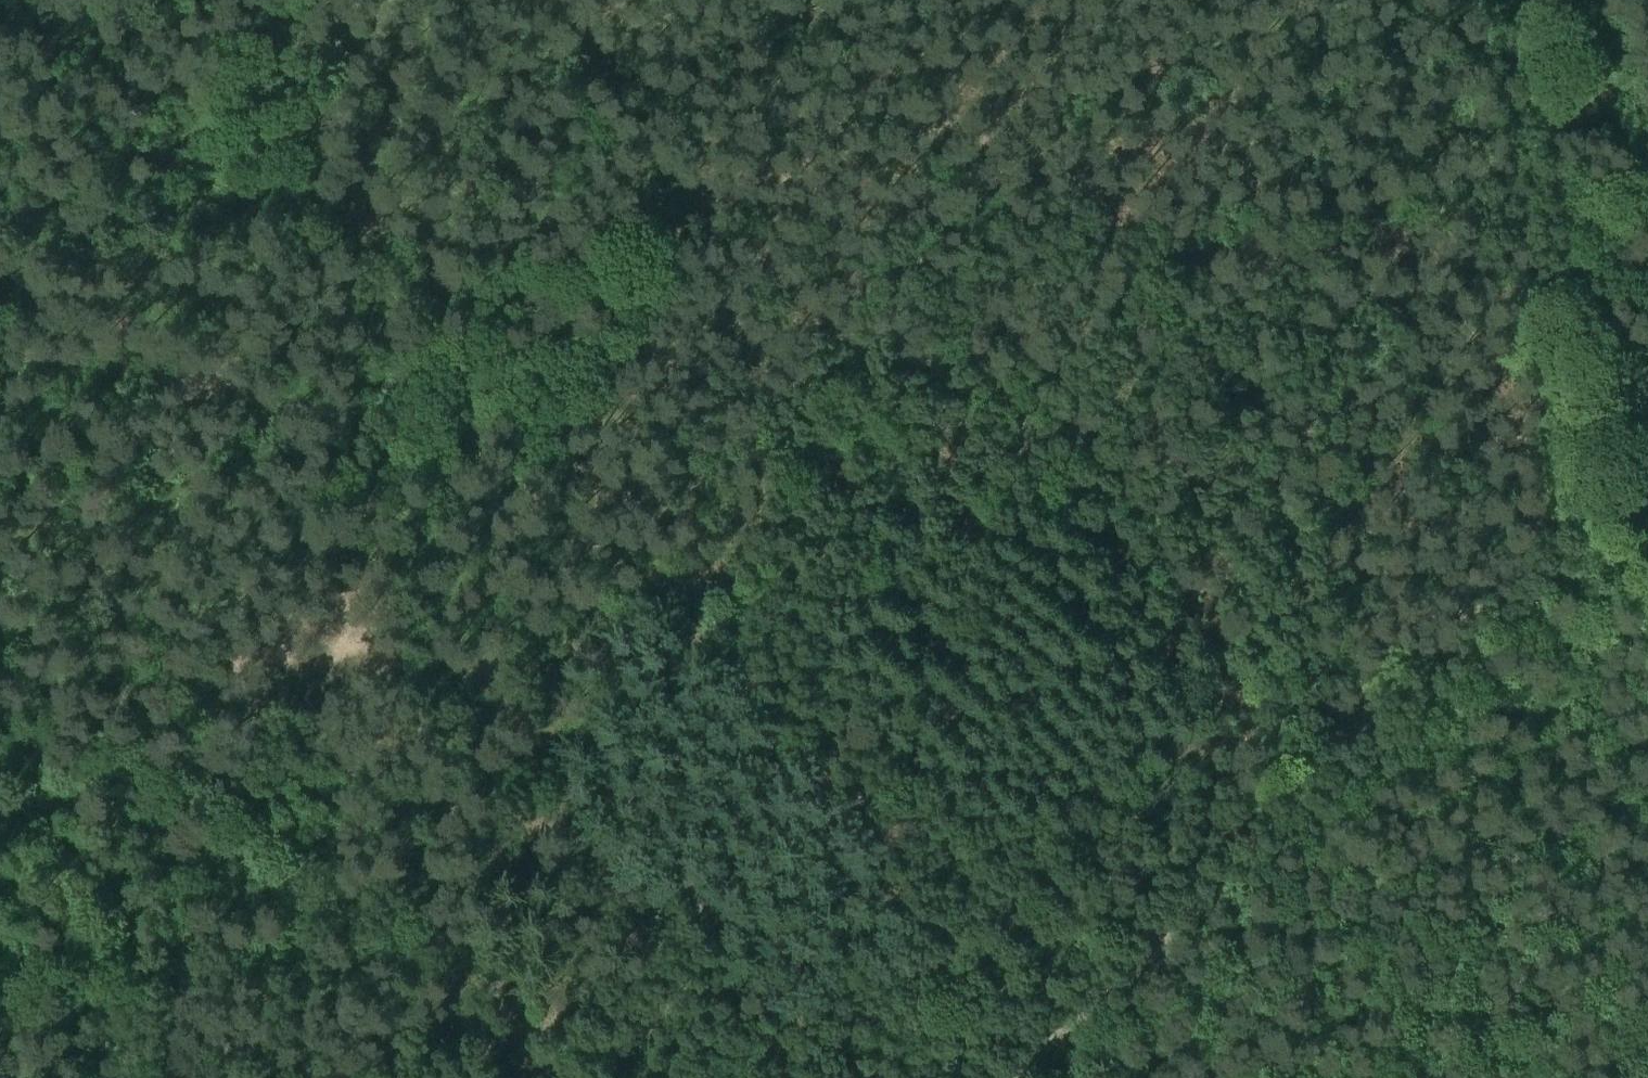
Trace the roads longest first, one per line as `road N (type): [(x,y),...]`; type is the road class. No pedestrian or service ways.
road 1 (track): [(996,1077),(1613,521)]
road 2 (track): [(1647,661),(1613,521),(1522,0)]

